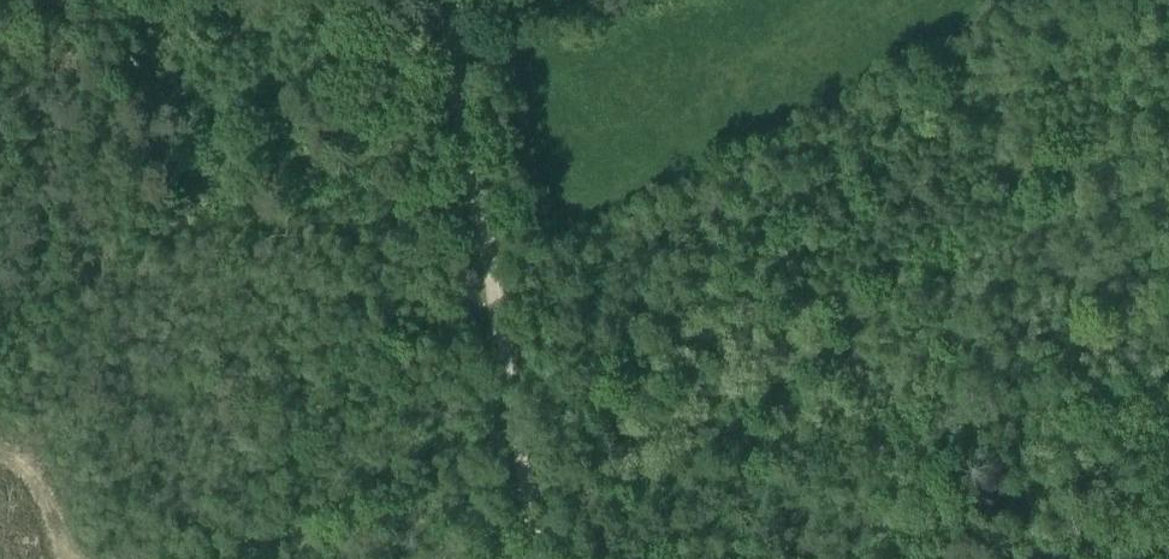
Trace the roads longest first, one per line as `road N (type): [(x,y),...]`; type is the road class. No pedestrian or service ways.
road 1 (track): [(532,558),(437,0)]

